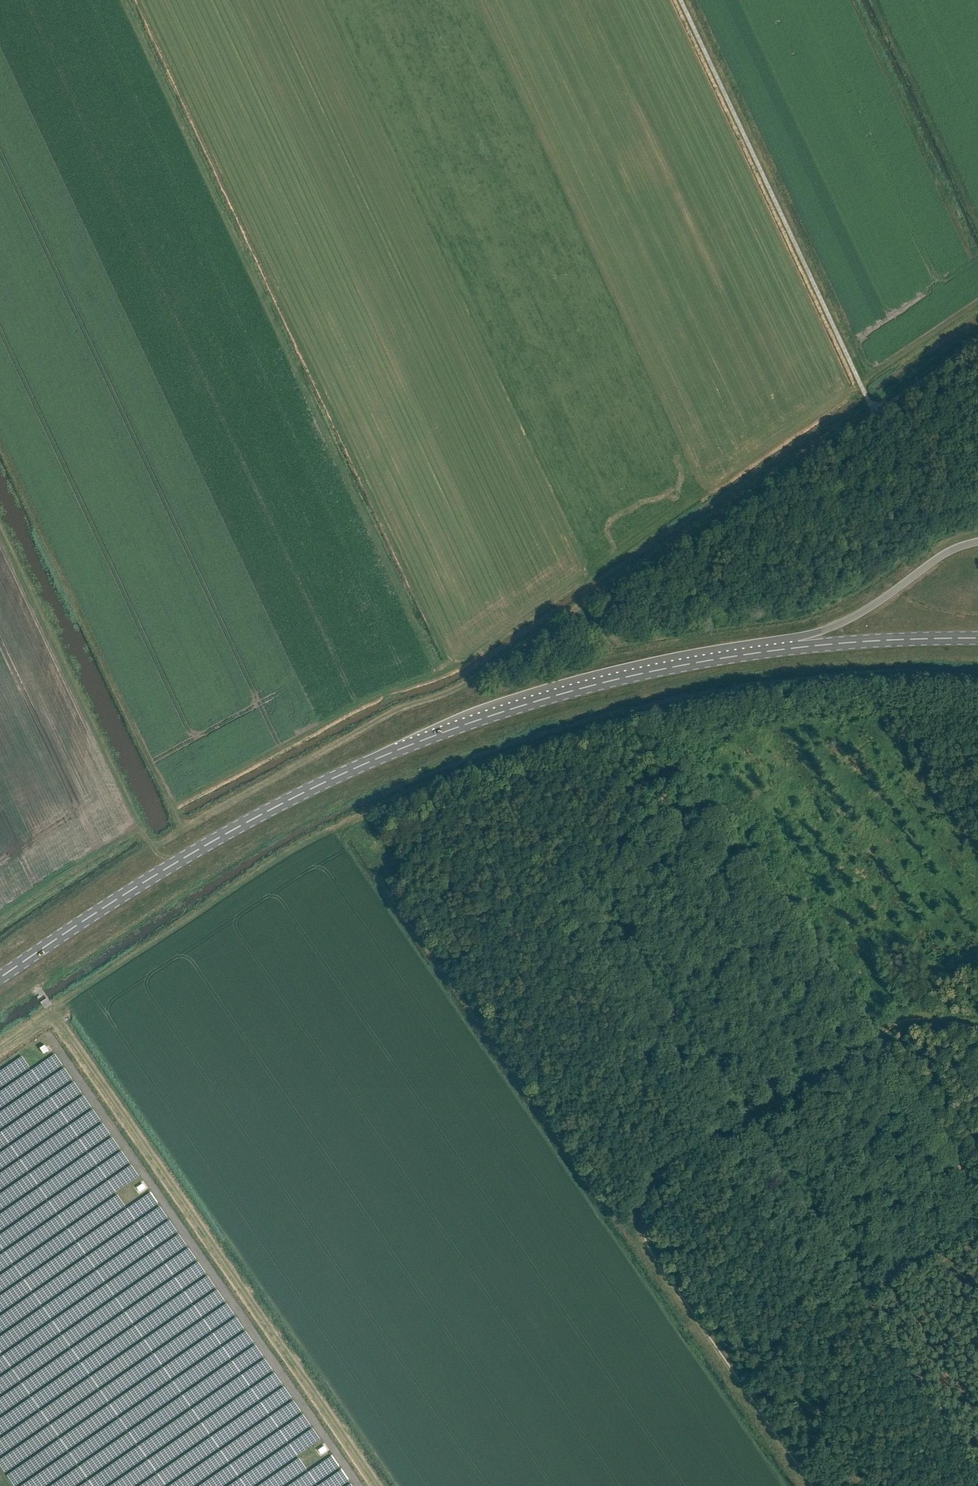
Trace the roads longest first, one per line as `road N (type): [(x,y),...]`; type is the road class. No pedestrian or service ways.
road 1 (primary): [(0,979),(196,851),(376,759),(516,705),(762,652)]
road 2 (primary): [(977,638),(762,652)]

